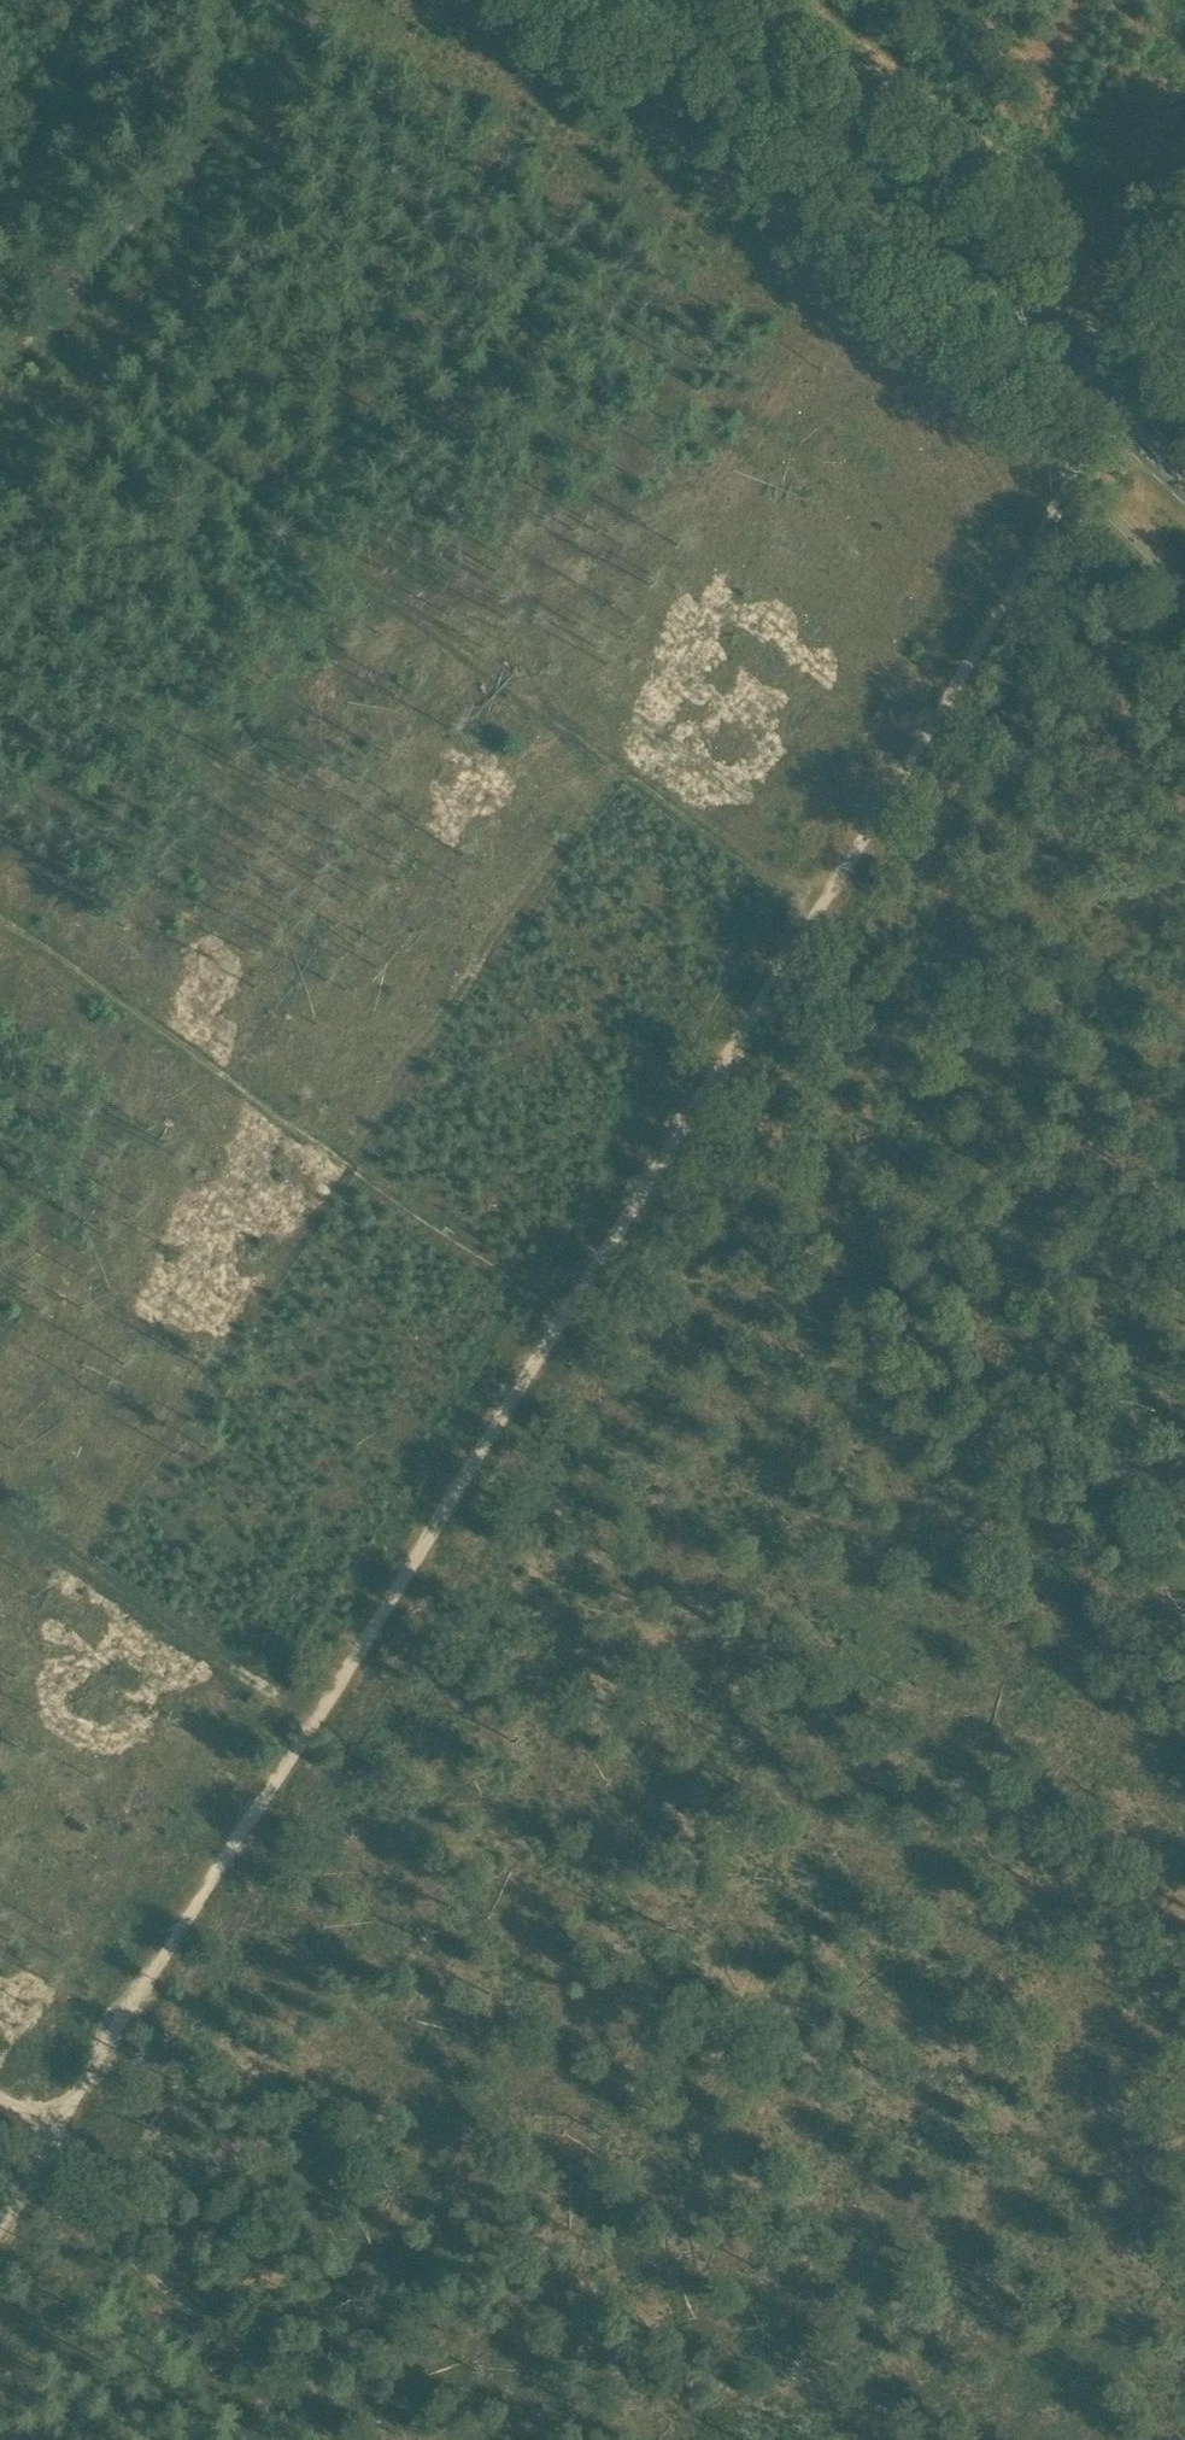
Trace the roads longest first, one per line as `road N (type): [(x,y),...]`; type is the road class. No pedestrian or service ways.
road 1 (track): [(562,1323),(51,2134)]
road 2 (track): [(809,917),(1078,482)]
road 3 (track): [(809,917),(562,1323)]
road 4 (track): [(809,0),(1093,211),(1184,243)]
road 5 (primary): [(625,0),(931,235)]
road 6 (primary): [(931,235),(981,298),(1184,494)]
road 7 (primary): [(1184,444),(998,277),(931,235)]

